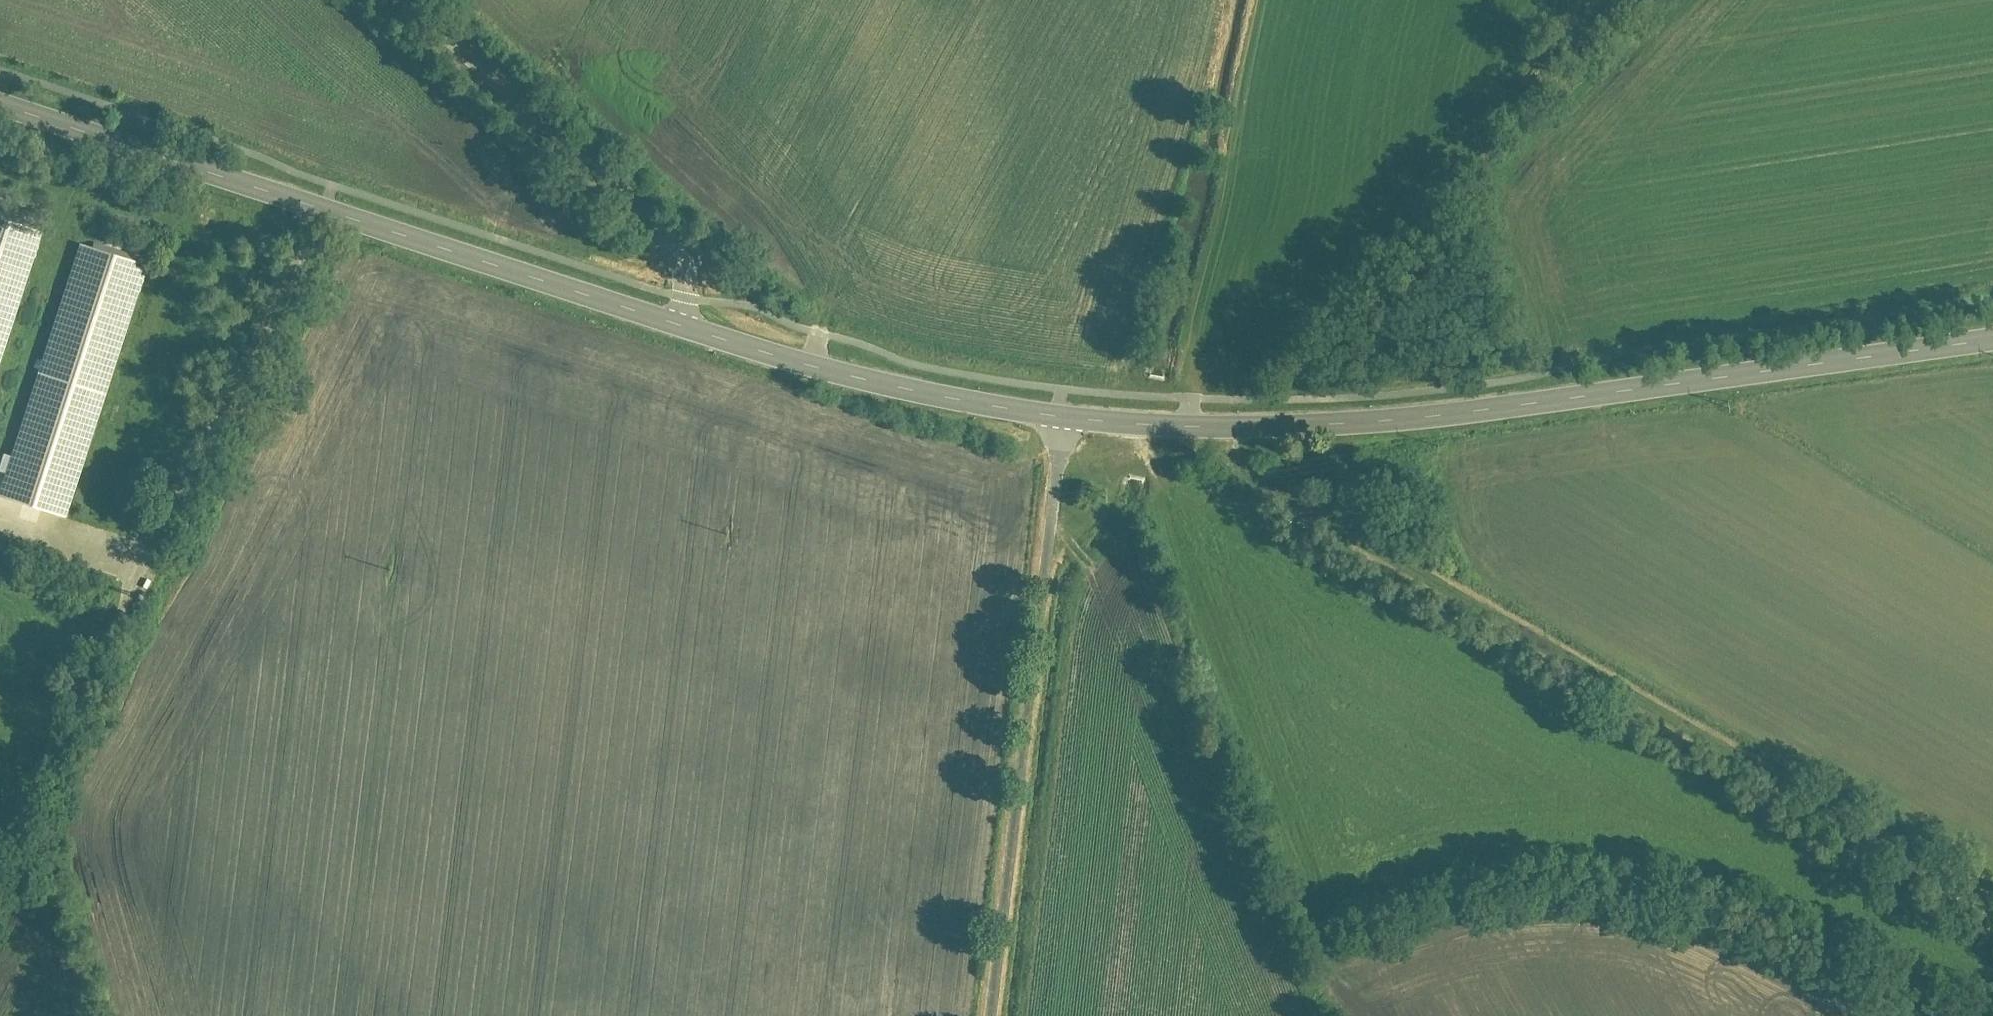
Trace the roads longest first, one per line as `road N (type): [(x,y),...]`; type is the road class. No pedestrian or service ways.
road 1 (tertiary): [(1992,337),(1349,422),(1201,425),(1056,413)]
road 2 (tertiary): [(675,323),(0,97)]
road 3 (residential): [(1056,413),(987,1015)]
road 4 (residential): [(675,323),(684,281),(679,257),(556,128),(410,0)]
road 5 (tertiary): [(1056,413),(847,374),(675,323)]

